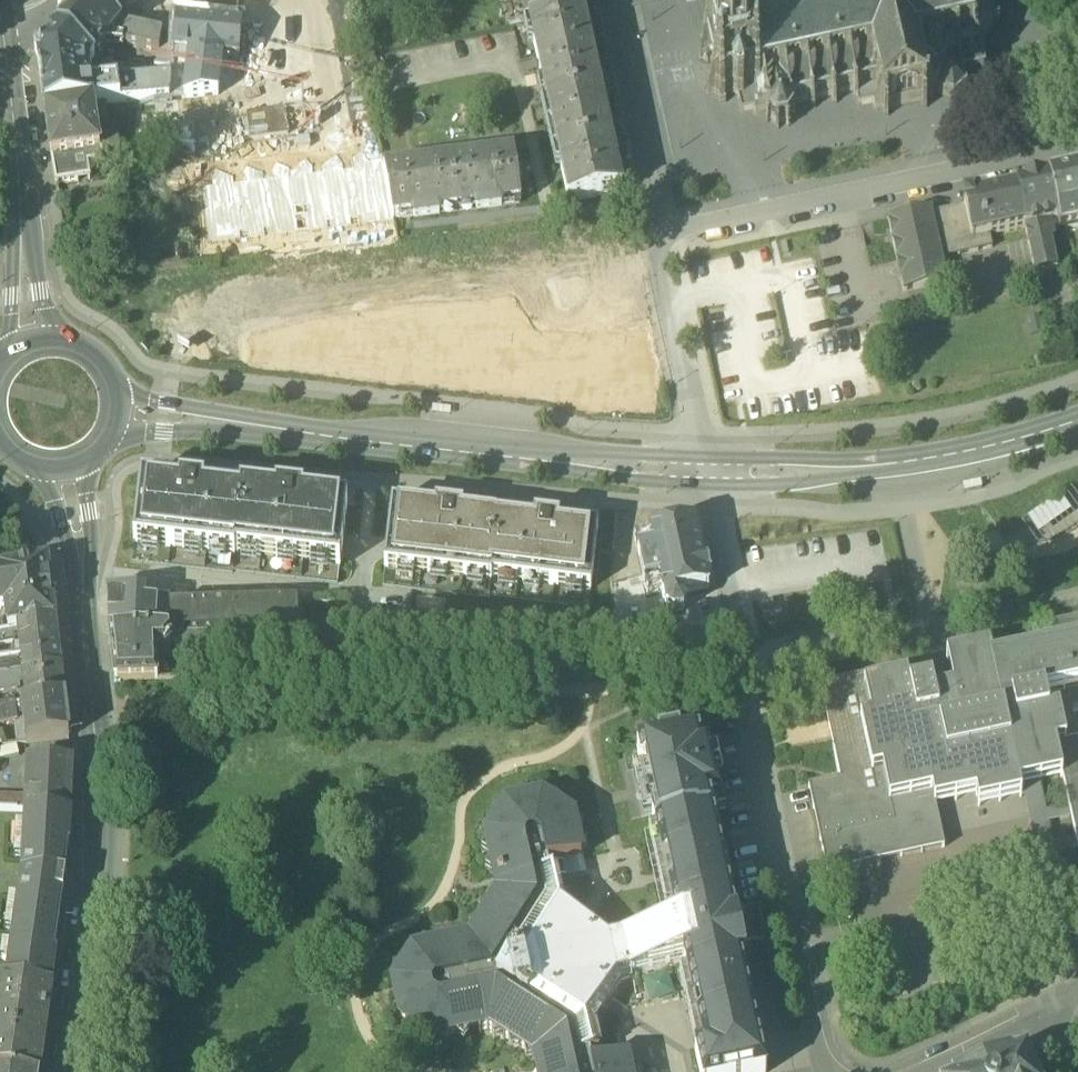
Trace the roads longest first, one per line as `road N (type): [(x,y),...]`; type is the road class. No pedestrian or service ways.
road 1 (secondary): [(74,1071),(106,857),(72,468)]
road 2 (secondary): [(118,413),(560,464),(708,471)]
road 3 (residential): [(1077,145),(659,235)]
road 4 (secondary): [(708,471),(832,471),(938,458),(1077,421)]
road 5 (secondary): [(32,343),(11,99)]
road 6 (residential): [(659,235),(708,471)]
road 7 (residential): [(606,0),(659,235)]
road 8 (residential): [(708,471),(740,614)]
road 9 (residential): [(804,929),(839,1071)]
road 10 (secondary): [(118,413),(117,391),(94,354),(54,340),(32,343)]

